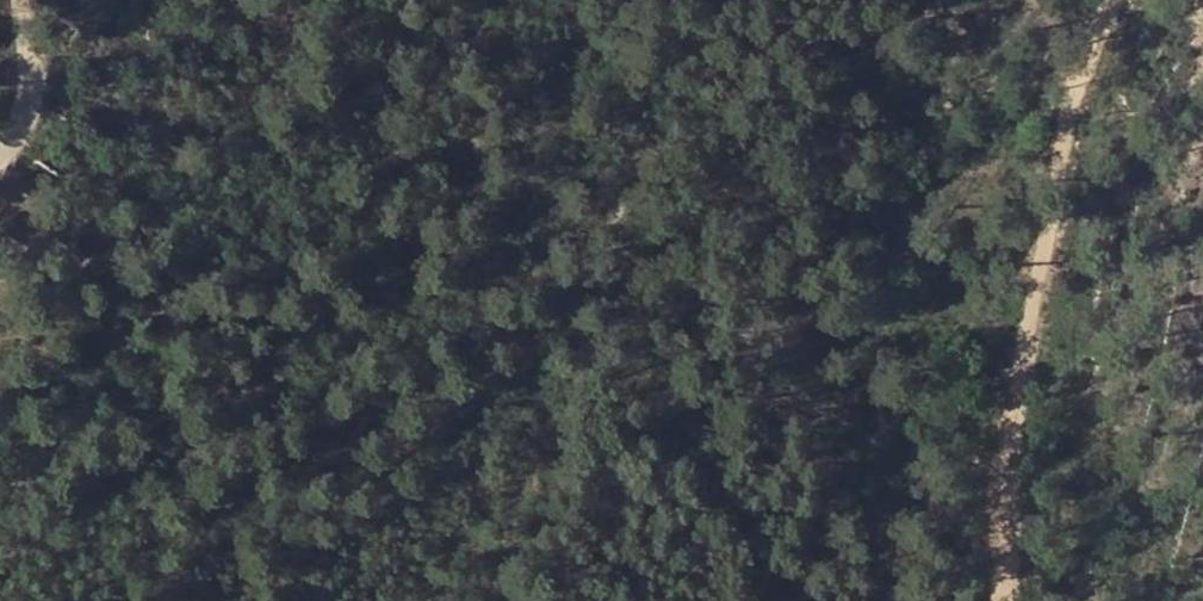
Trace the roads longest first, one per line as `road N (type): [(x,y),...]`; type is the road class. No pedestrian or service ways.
road 1 (track): [(1031,600),(1018,452),(1075,177),(1074,101),(1096,29),(1117,0)]
road 2 (track): [(25,0),(29,121),(0,137)]

